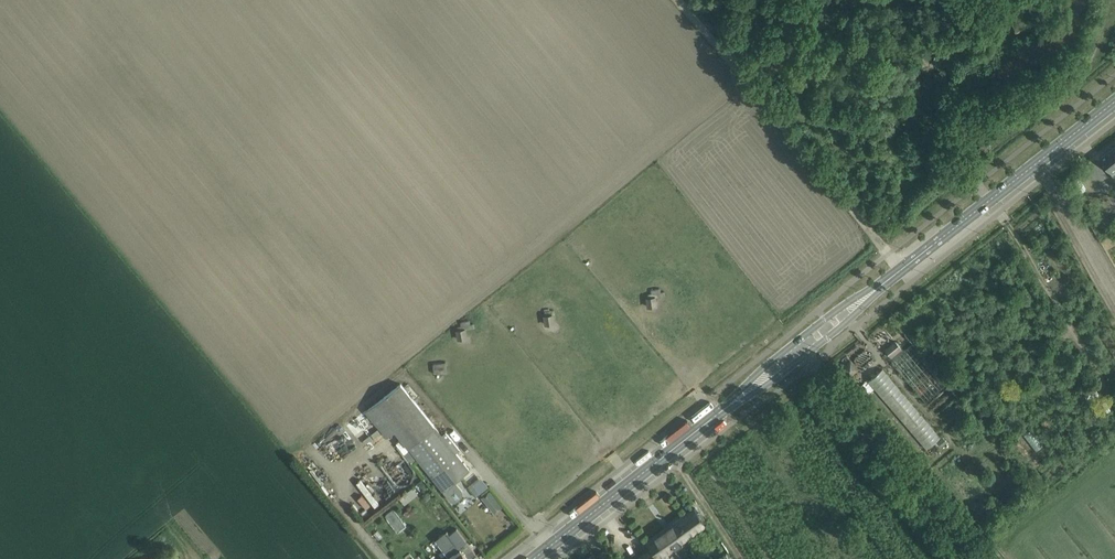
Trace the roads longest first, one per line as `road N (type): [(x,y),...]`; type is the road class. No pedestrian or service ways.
road 1 (track): [(889,255),(675,0)]
road 2 (secondary): [(1114,103),(893,277)]
road 3 (unclassified): [(805,356),(978,558)]
road 4 (secondary): [(731,403),(535,558)]

